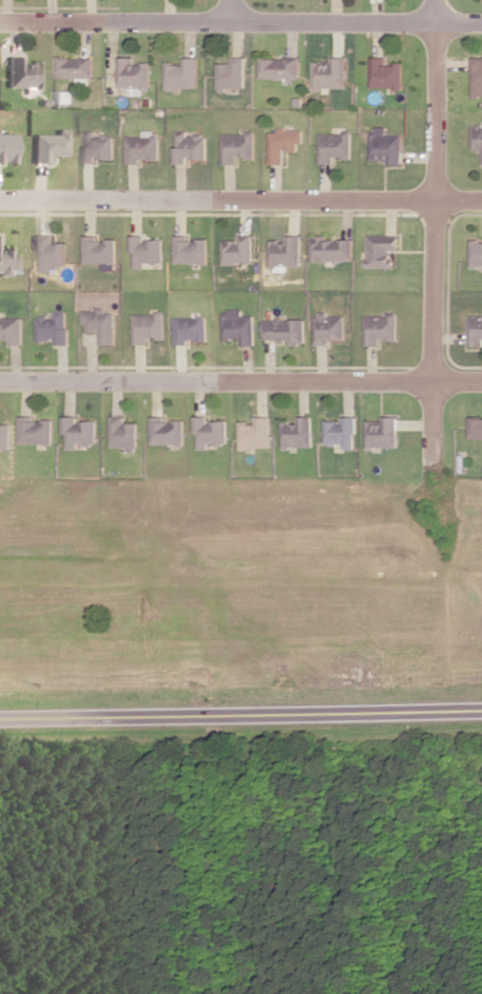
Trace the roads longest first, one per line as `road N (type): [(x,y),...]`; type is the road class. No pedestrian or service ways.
road 1 (tertiary): [(0,717),(481,709)]
road 2 (residential): [(0,378),(481,376)]
road 3 (residential): [(481,201),(0,202)]
road 4 (residential): [(0,18),(481,18)]
road 5 (residential): [(434,0),(433,478)]

